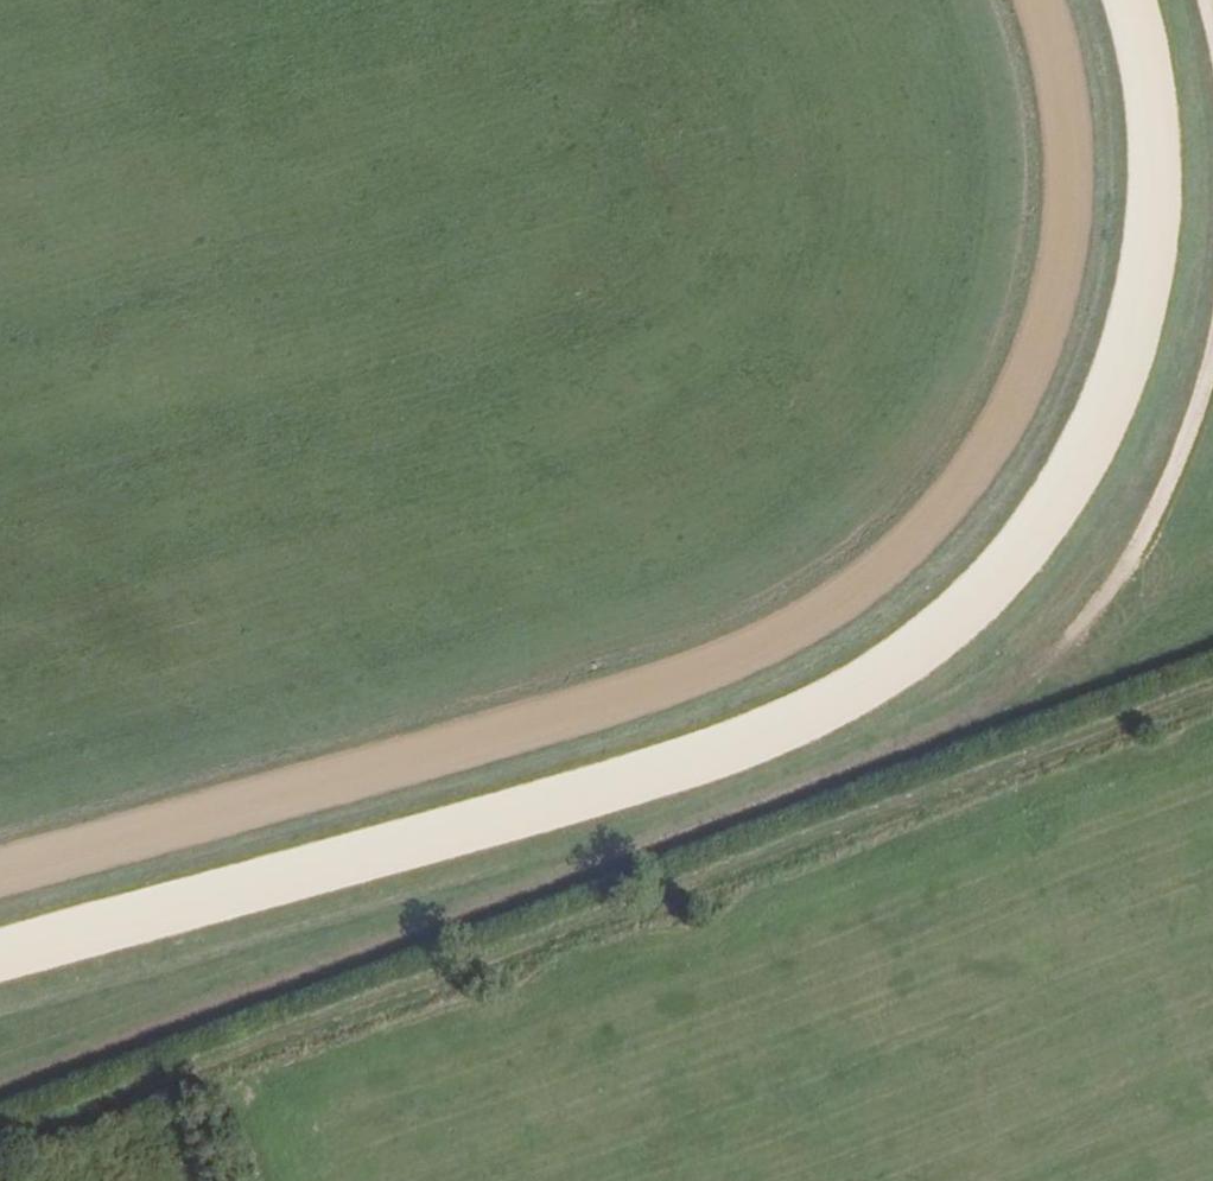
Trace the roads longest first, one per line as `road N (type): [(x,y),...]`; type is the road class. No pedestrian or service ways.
road 1 (track): [(1212,689),(0,1138)]
road 2 (track): [(1212,357),(1164,498),(1109,590),(1063,645)]

